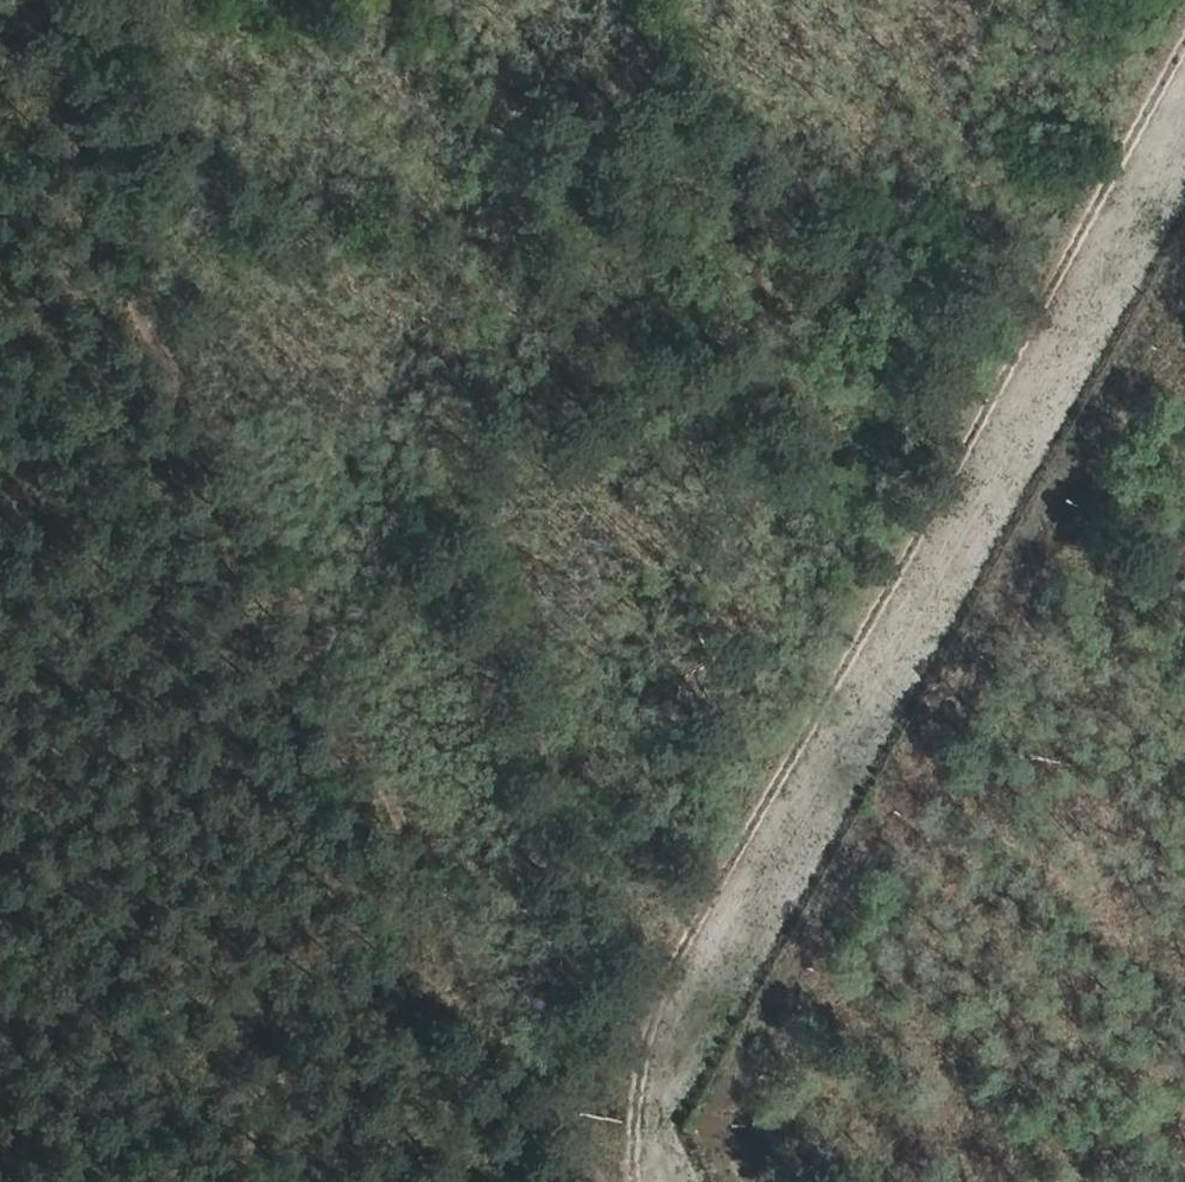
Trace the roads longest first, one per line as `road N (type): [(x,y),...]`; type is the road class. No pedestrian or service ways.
road 1 (track): [(632,1181),(622,1160),(685,962),(1184,46)]

